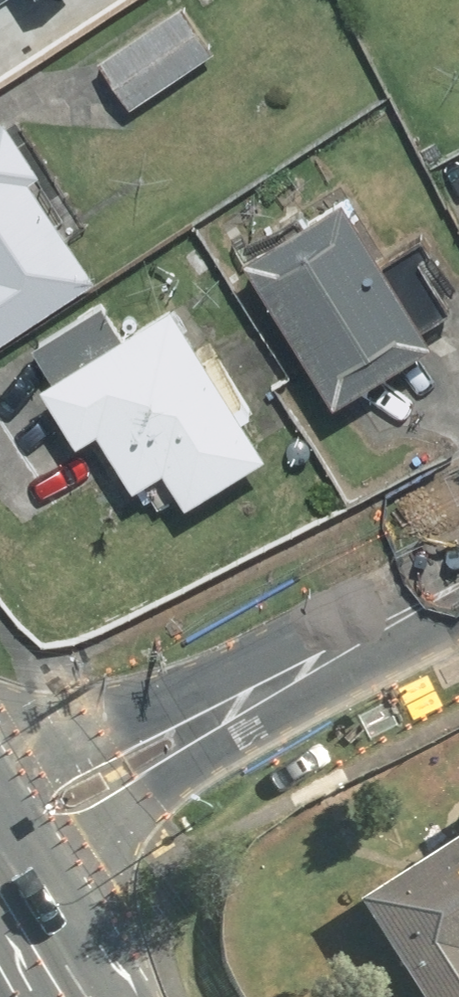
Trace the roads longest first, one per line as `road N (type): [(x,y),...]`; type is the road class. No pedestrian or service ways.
road 1 (tertiary): [(219,713),(192,770),(96,848),(0,902)]
road 2 (tertiary): [(458,588),(219,713)]
road 3 (tertiary): [(0,781),(152,712),(219,713)]

